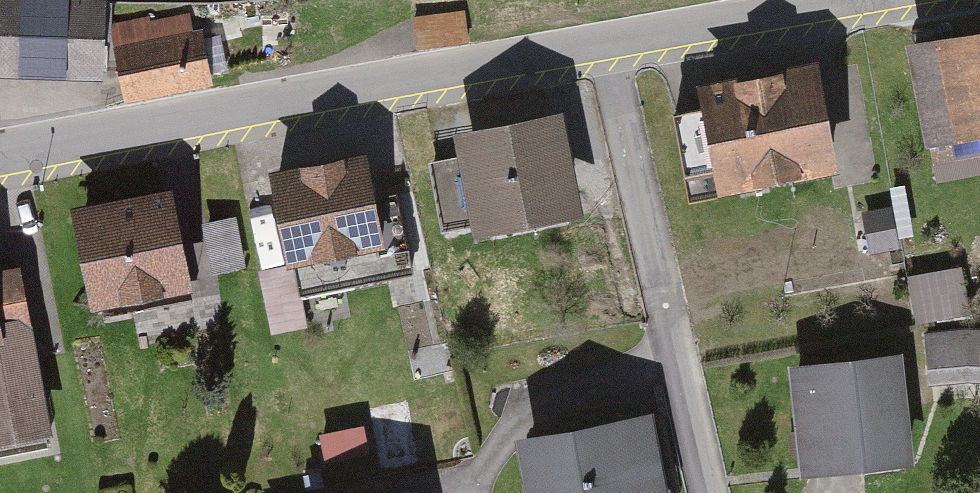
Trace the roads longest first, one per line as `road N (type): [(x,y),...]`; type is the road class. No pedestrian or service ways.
road 1 (residential): [(895,0),(0,152)]

